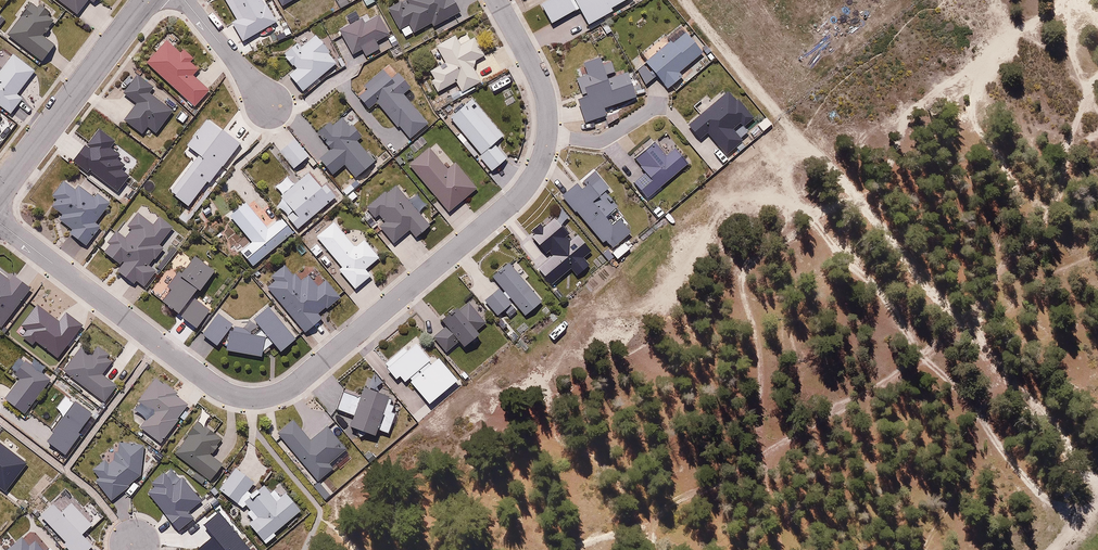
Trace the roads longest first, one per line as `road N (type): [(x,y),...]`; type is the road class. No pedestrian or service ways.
road 1 (residential): [(0,223),(204,379),(236,396),(278,395),(532,179),(545,146),(546,99),(496,0)]
road 2 (residential): [(0,191),(149,0)]
road 3 (residential): [(184,0),(272,109)]

